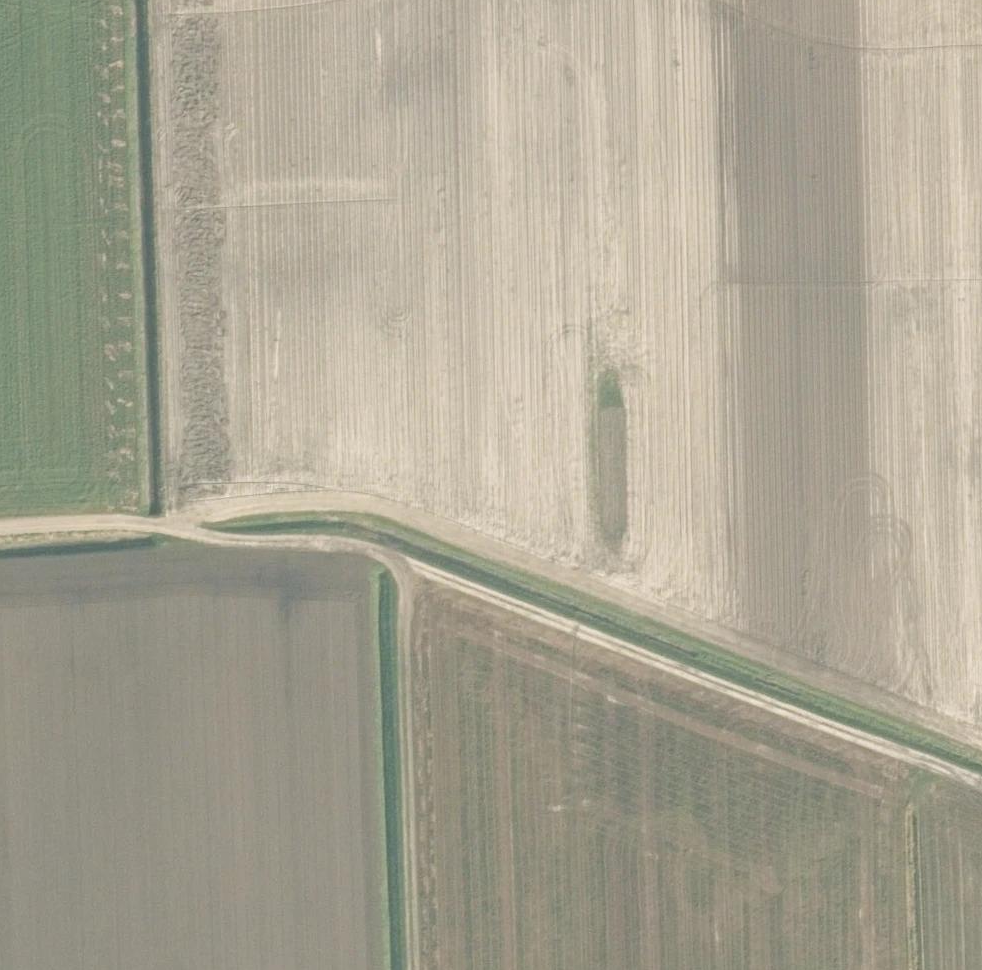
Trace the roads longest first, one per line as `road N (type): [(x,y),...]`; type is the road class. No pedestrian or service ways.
road 1 (track): [(0,527),(128,518),(217,537),(338,538),(981,782)]

